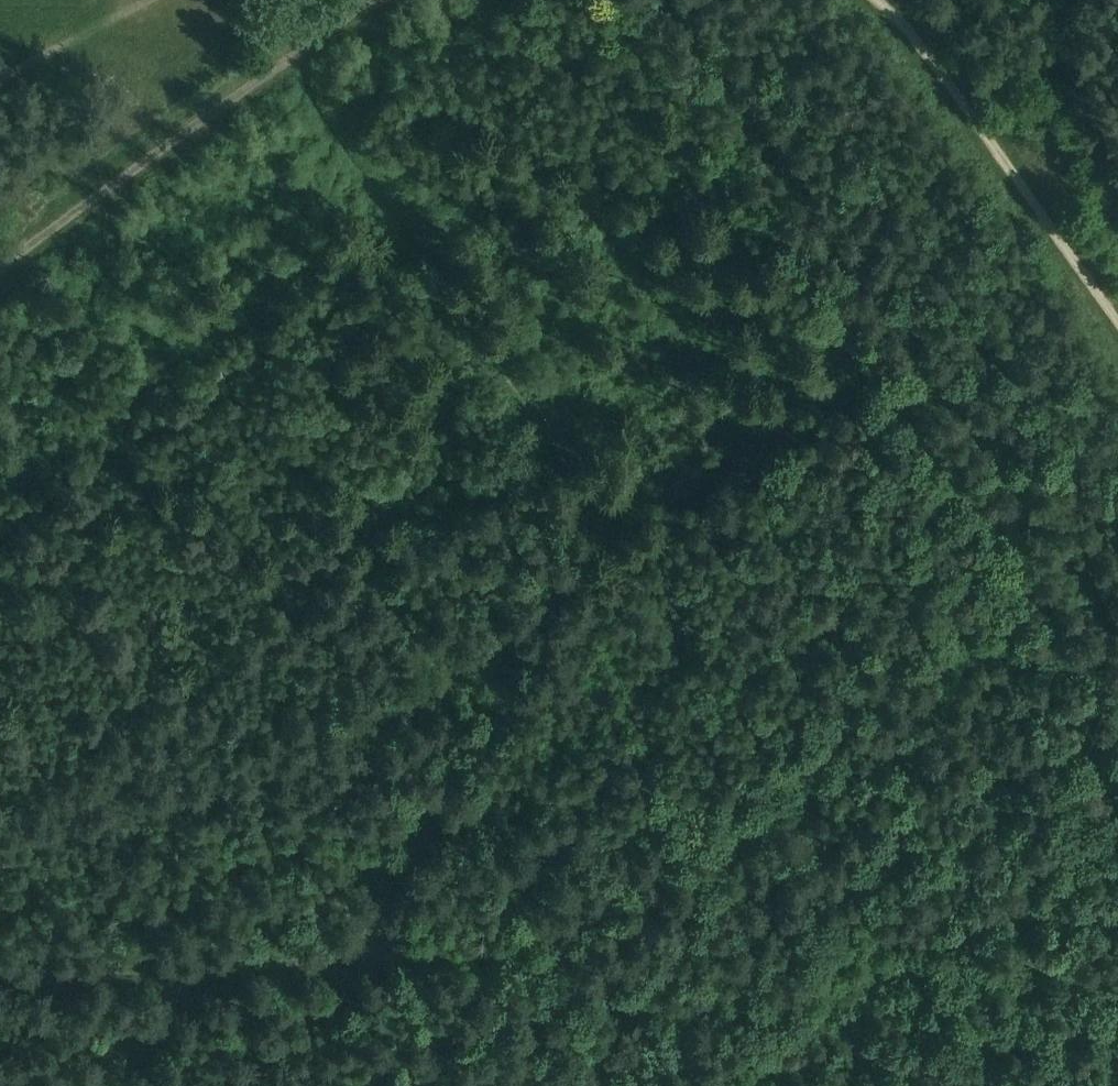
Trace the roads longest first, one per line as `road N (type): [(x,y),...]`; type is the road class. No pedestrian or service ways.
road 1 (track): [(722,1085),(605,990),(534,953),(453,950),(0,974)]
road 2 (track): [(0,275),(380,0)]
road 3 (track): [(132,1085),(200,969)]

